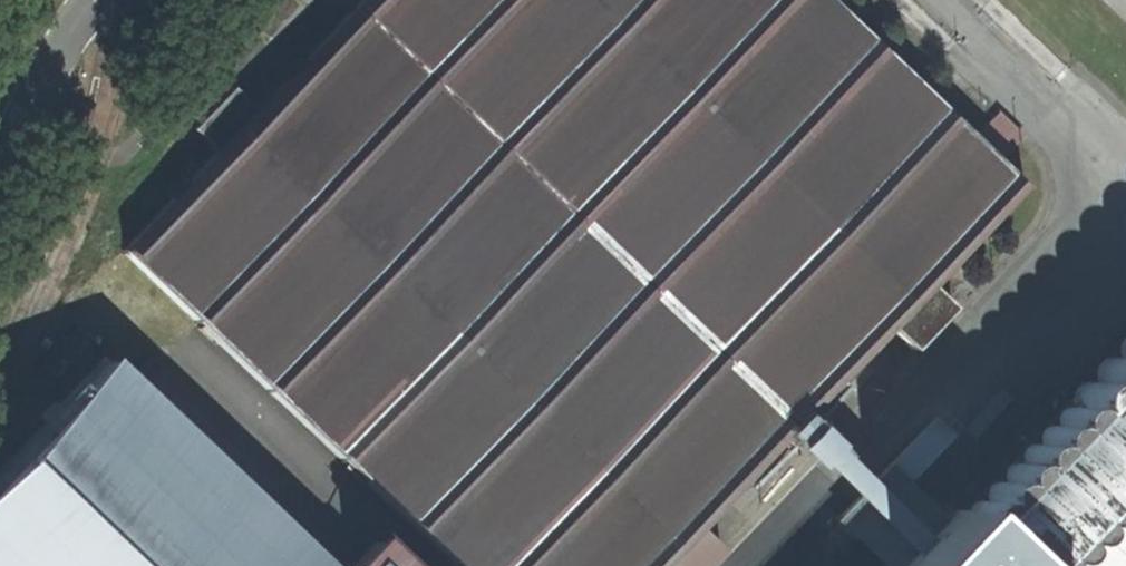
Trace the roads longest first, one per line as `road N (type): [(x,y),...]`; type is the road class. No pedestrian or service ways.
road 1 (unclassified): [(101,0),(0,164)]

